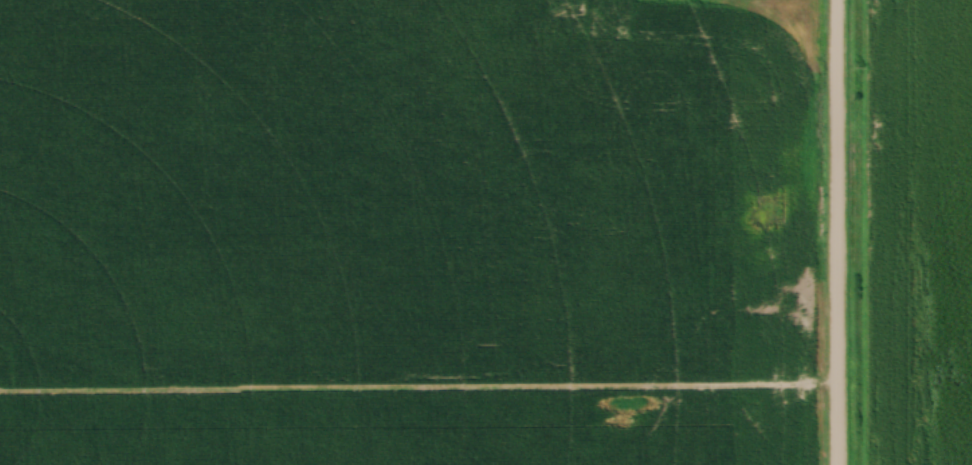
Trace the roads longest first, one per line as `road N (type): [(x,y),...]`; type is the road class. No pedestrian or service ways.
road 1 (residential): [(841,464),(839,0)]

